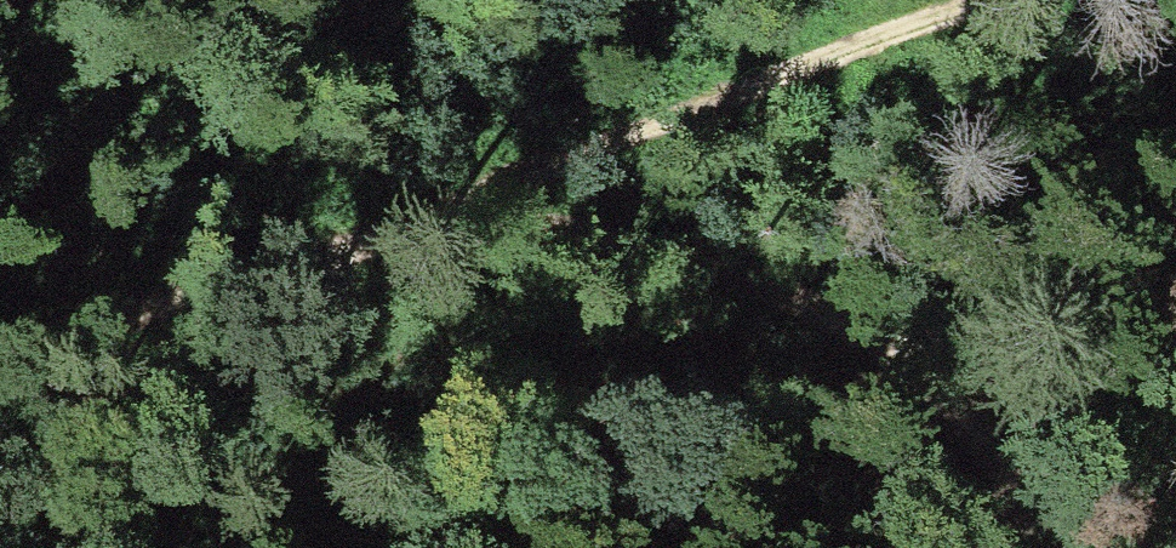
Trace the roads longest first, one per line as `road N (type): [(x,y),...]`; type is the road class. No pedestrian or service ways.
road 1 (track): [(987,547),(857,307),(526,211),(861,0)]
road 2 (track): [(0,338),(526,211)]
road 3 (track): [(857,307),(836,131),(870,0)]

